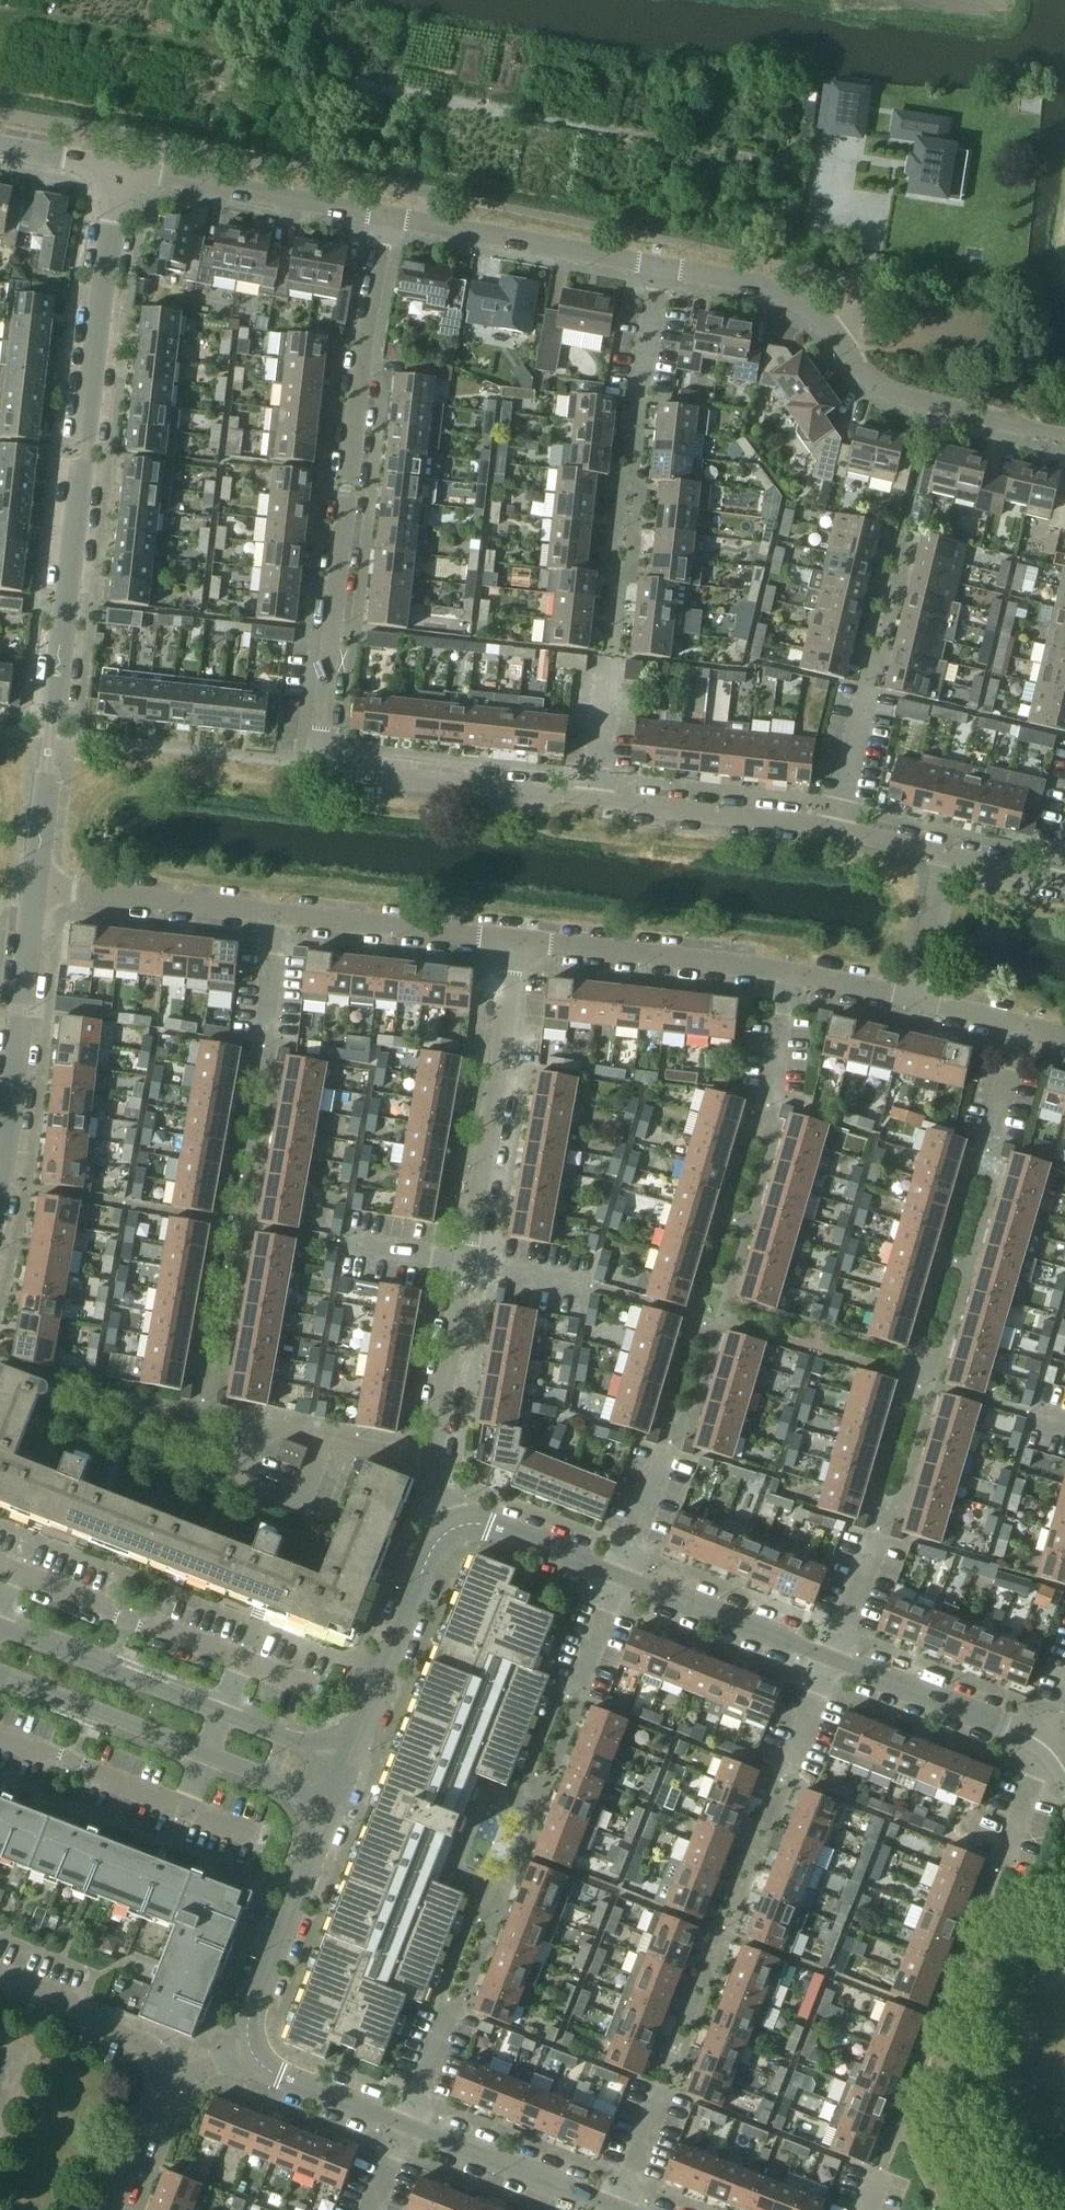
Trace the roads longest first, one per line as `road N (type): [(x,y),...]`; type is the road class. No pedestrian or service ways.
road 1 (residential): [(593,797),(362,774),(341,766),(321,742),(365,345),(389,217)]
road 2 (unclassified): [(36,888),(120,170)]
road 3 (residential): [(439,1466),(257,1418),(64,1380)]
road 4 (tertiary): [(346,1759),(0,1626)]
road 5 (tertiary): [(0,1675),(329,1802)]
road 6 (residential): [(471,1263),(518,942)]
road 7 (residential): [(14,1573),(307,1685)]
road 8 (unclassified): [(0,1196),(36,888)]
road 9 (residential): [(518,942),(793,977)]
road 10 (residential): [(660,267),(389,217)]
road 11 (residential): [(389,217),(120,170)]
road 12 (tertiary): [(346,1759),(434,1547),(456,1526)]
road 13 (unclassified): [(251,2047),(249,2019),(329,1802)]
road 14 (residential): [(282,913),(36,888)]
road 15 (residential): [(833,826),(593,797)]
road 16 (residential): [(850,350),(884,390),(1064,436)]
road 17 (residential): [(518,942),(282,913)]
road 18 (tertiary): [(1053,1746),(835,1660)]
road 19 (tertiary): [(835,1660),(623,1576)]
road 20 (unclassified): [(617,2205),(405,2123)]
road 21 (residential): [(850,350),(817,312),(769,285),(660,267)]
road 22 (residential): [(439,1466),(471,1263)]
road 23 (residential): [(0,1978),(145,2048),(171,2072)]
road 24 (tertiary): [(623,1576),(491,1524),(456,1526)]
road 25 (unclassified): [(405,2123),(282,2076),(251,2047)]
road 26 (residential): [(593,797),(609,647)]
road 27 (residential): [(910,1001),(945,857)]
road 28 (residential): [(118,2209),(171,2072)]
road 29 (residential): [(833,826),(868,686)]
road 30 (residential): [(835,1660),(881,1531)]
road 31 (residential): [(263,1042),(282,913)]
road 32 (residential): [(344,1242),(471,1263)]
road 33 (residential): [(787,1779),(835,1660)]
road 34 (residential): [(405,2123),(452,2004)]
road 35 (residential): [(617,2205),(664,2086)]
road 36 (residential): [(640,393),(660,267)]
road 37 (residential): [(576,1693),(623,1576)]
road 38 (residential): [(772,1100),(793,977)]
road 39 (residential): [(623,1576),(668,1460)]
road 40 (residential): [(1007,1861),(1053,1746)]
road 41 (unclassified): [(120,170),(0,149)]

